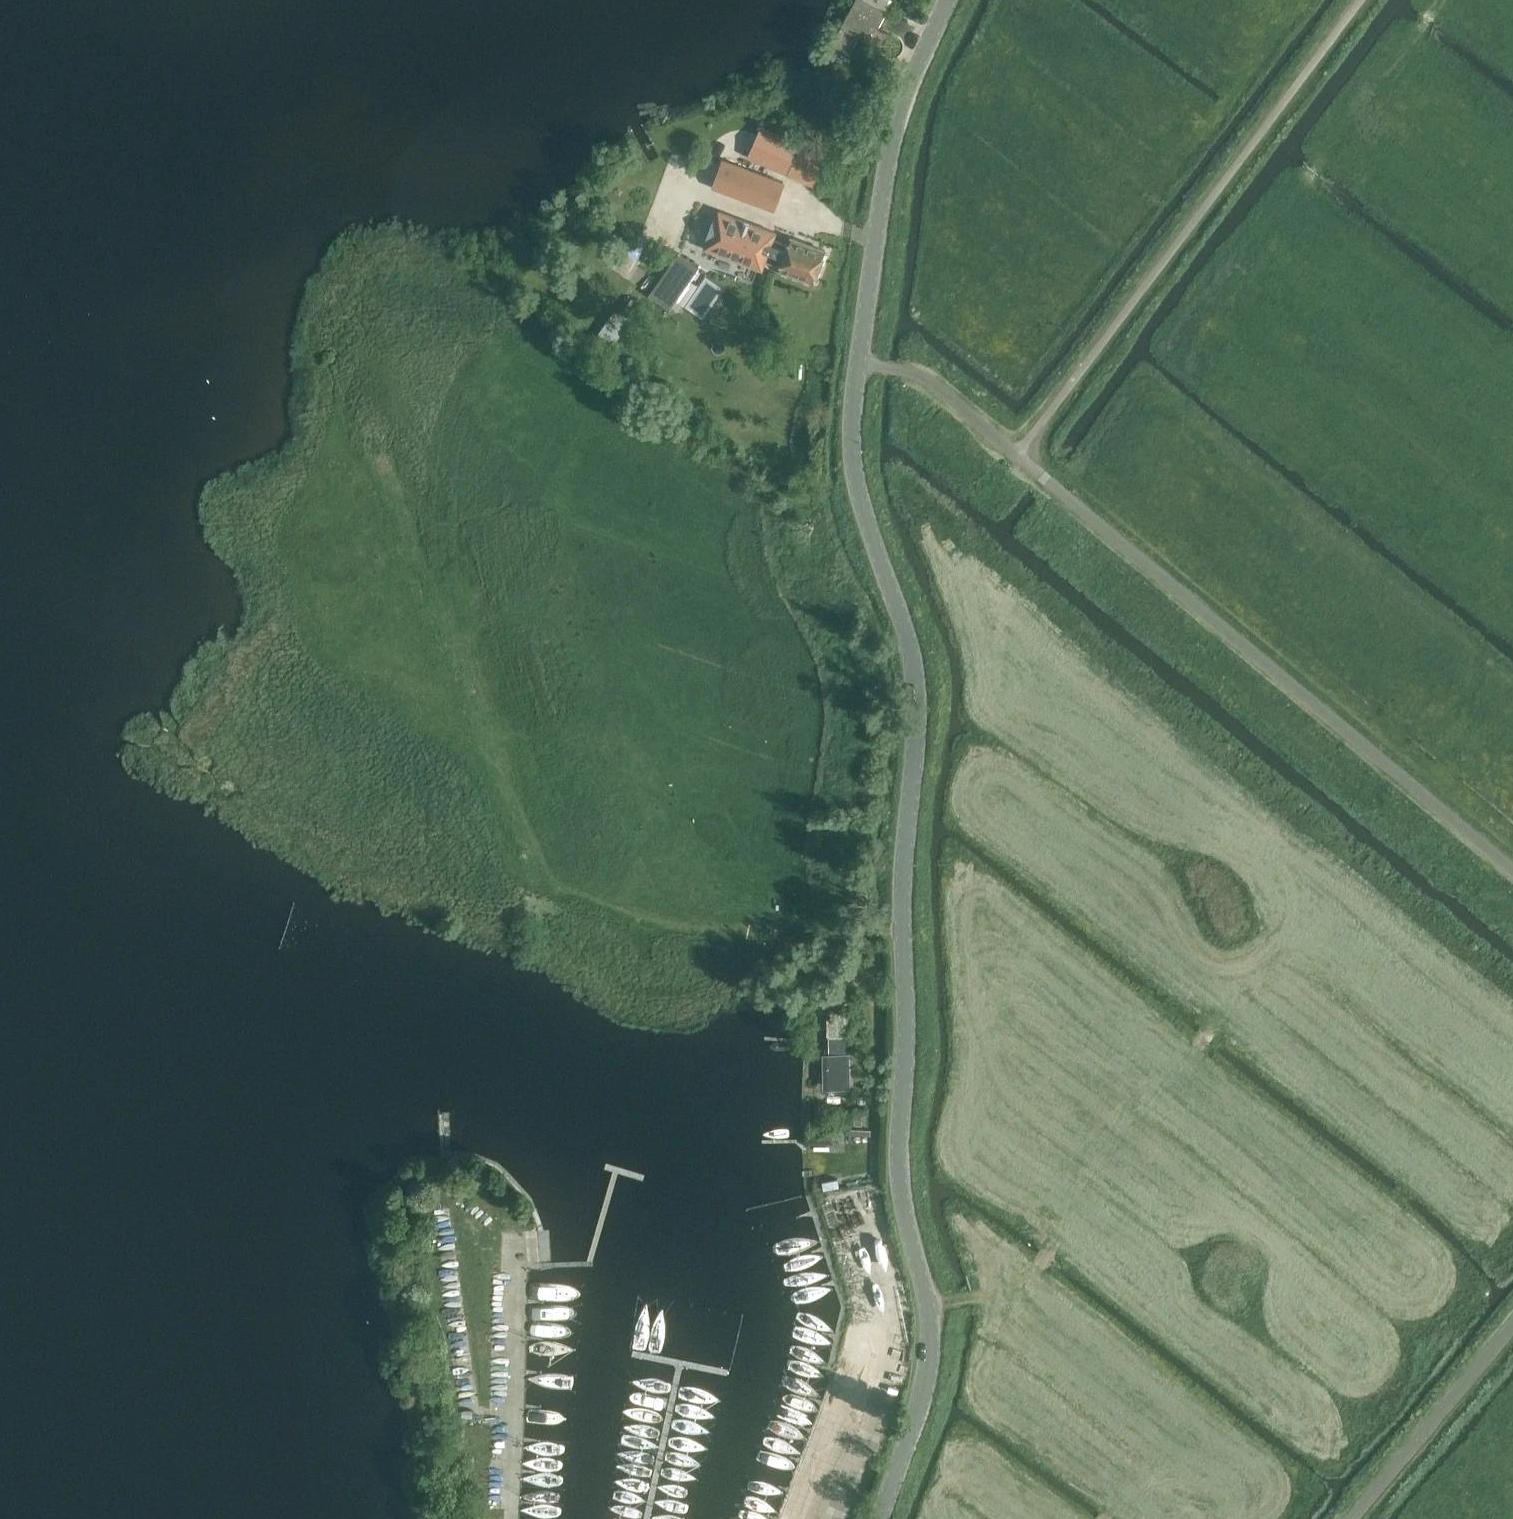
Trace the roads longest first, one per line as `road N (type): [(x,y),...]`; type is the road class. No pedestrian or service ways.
road 1 (tertiary): [(880,1518),(922,1401),(931,1341),(899,1153),(916,664),(851,447),(889,152),(950,0)]
road 2 (track): [(1232,1010),(1119,1119),(1029,1279),(929,1307)]

